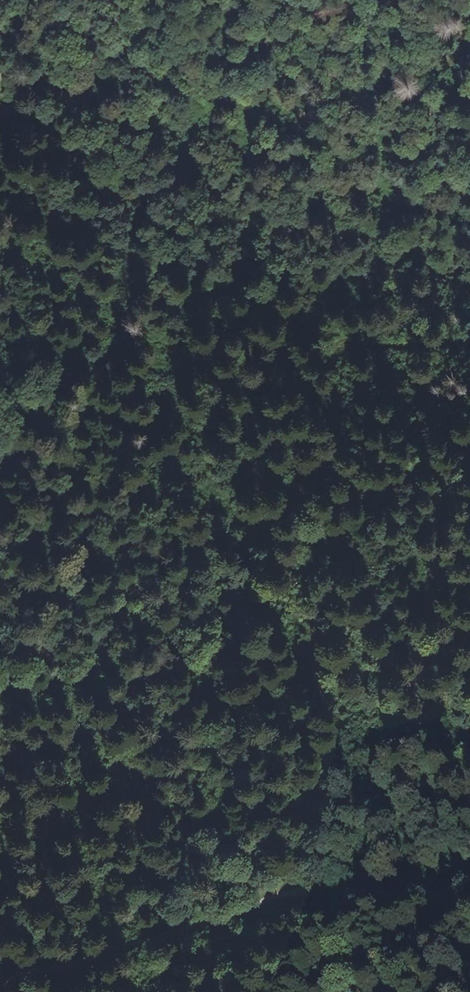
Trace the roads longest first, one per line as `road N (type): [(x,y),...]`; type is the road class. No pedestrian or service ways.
road 1 (track): [(469,840),(424,857),(305,849),(59,908),(0,933)]
road 2 (track): [(41,0),(215,102),(321,129)]

